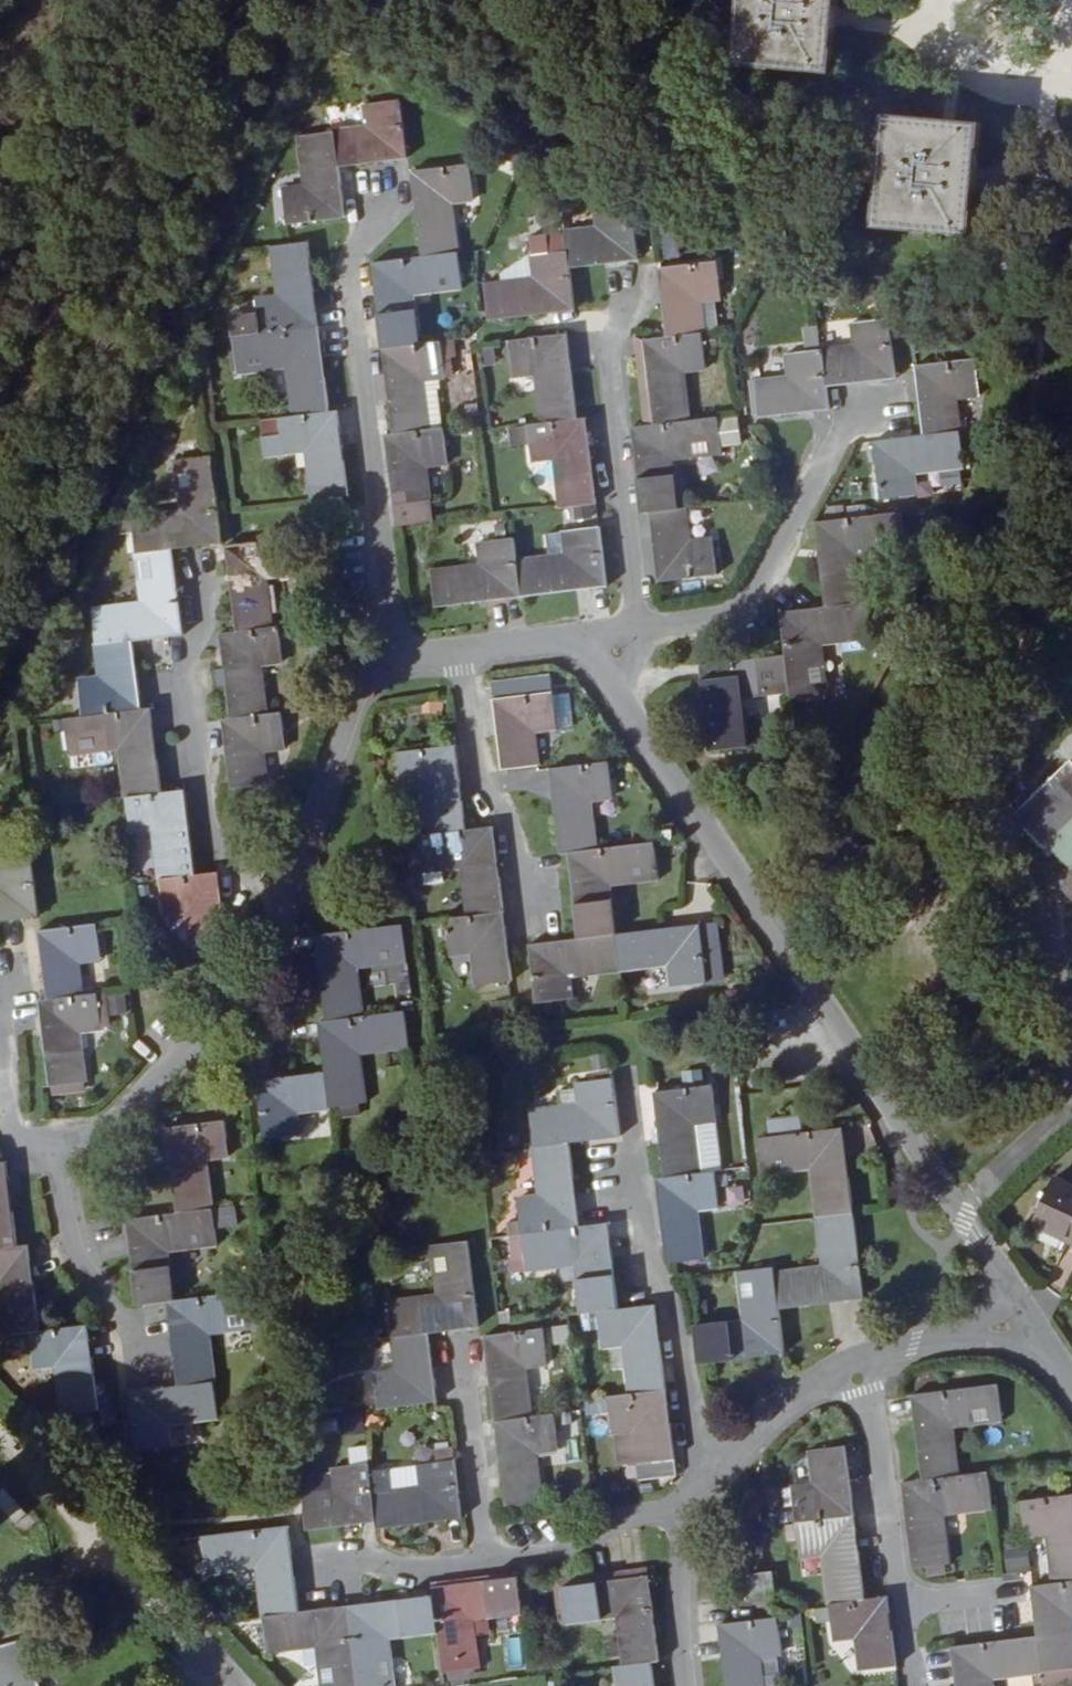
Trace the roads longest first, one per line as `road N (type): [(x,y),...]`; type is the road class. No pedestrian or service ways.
road 1 (residential): [(1025,1323),(599,661),(602,636)]
road 2 (residential): [(390,190),(350,275),(399,654)]
road 3 (residential): [(702,1492),(677,1302),(651,1269),(628,1079)]
road 4 (residential): [(286,894),(227,857),(207,831),(186,670),(204,626),(198,563)]
road 5 (residential): [(642,629),(608,349),(646,276)]
road 6 (residential): [(56,1145),(103,1137),(259,974),(286,894)]
road 7 (residential): [(642,629),(718,620),(751,603),(847,424)]
road 8 (residential): [(539,912),(509,823),(479,783),(462,657)]
road 9 (residential): [(286,894),(358,695),(399,654)]
road 10 (residential): [(903,1610),(876,1436),(851,1368)]
road 11 (residential): [(486,1565),(585,1550),(624,1521),(663,1514),(702,1492)]
road 12 (residential): [(945,0),(929,42),(945,63),(998,91),(1022,97),(1046,87),(1071,47)]
road 13 (residential): [(141,1343),(74,1255),(56,1145)]
road 14 (residential): [(10,977),(5,1081),(12,1135),(22,1147),(56,1145)]
road 15 (residential): [(461,1370),(486,1565)]
road 16 (residential): [(685,1685),(682,1560),(702,1492)]
road 17 (residential): [(702,1492),(801,1396),(851,1368)]
road 18 (residential): [(851,1368),(1025,1323)]
road 19 (track): [(0,1427),(108,1546)]
road 20 (residential): [(462,657),(602,636)]
road 21 (residential): [(349,1557),(417,1576),(486,1565)]

